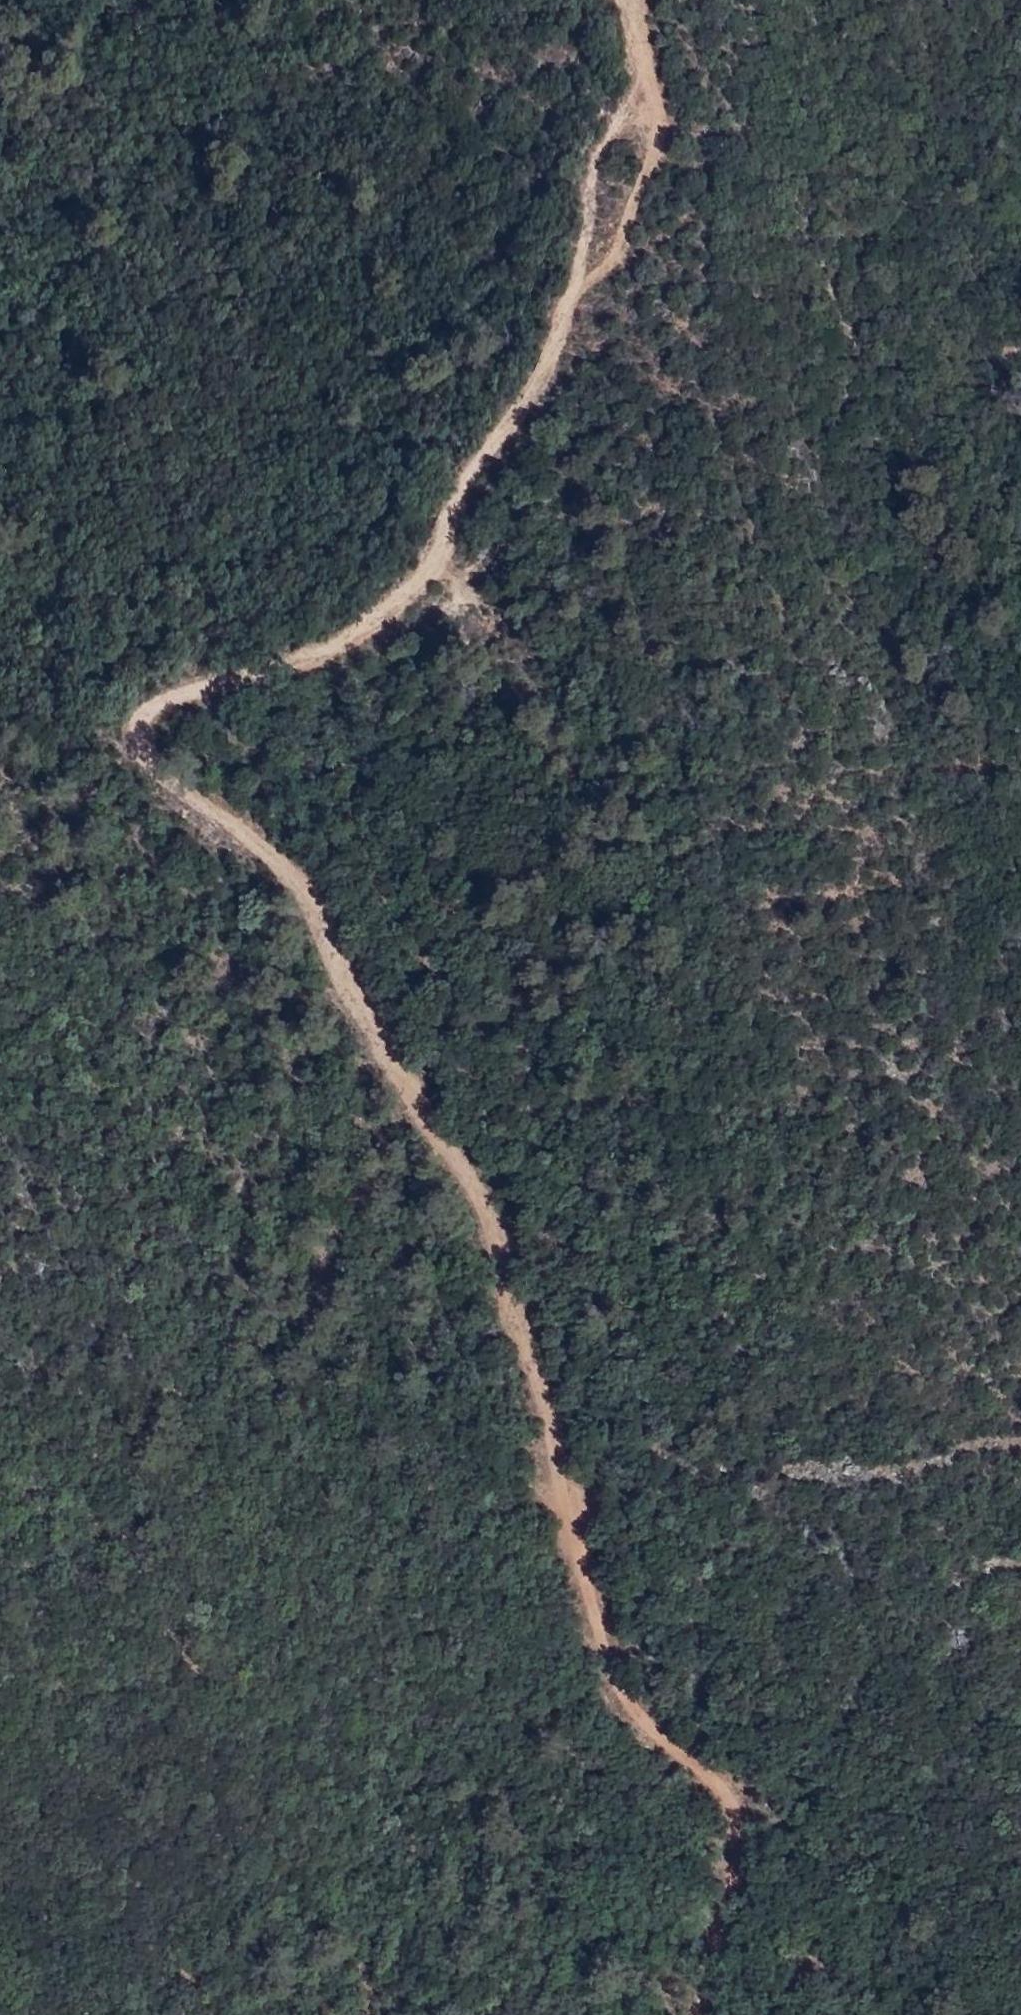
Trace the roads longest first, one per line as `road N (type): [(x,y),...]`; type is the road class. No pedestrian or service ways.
road 1 (track): [(713,2014),(740,1804),(643,1729),(603,1663),(496,1238),(389,1072),(283,879),(167,798),(134,744),(154,712),(334,647),(410,589),(444,550),(541,394),(582,289),(605,172),(652,87),(633,0)]
road 2 (track): [(584,278),(616,251),(660,140),(652,87)]

